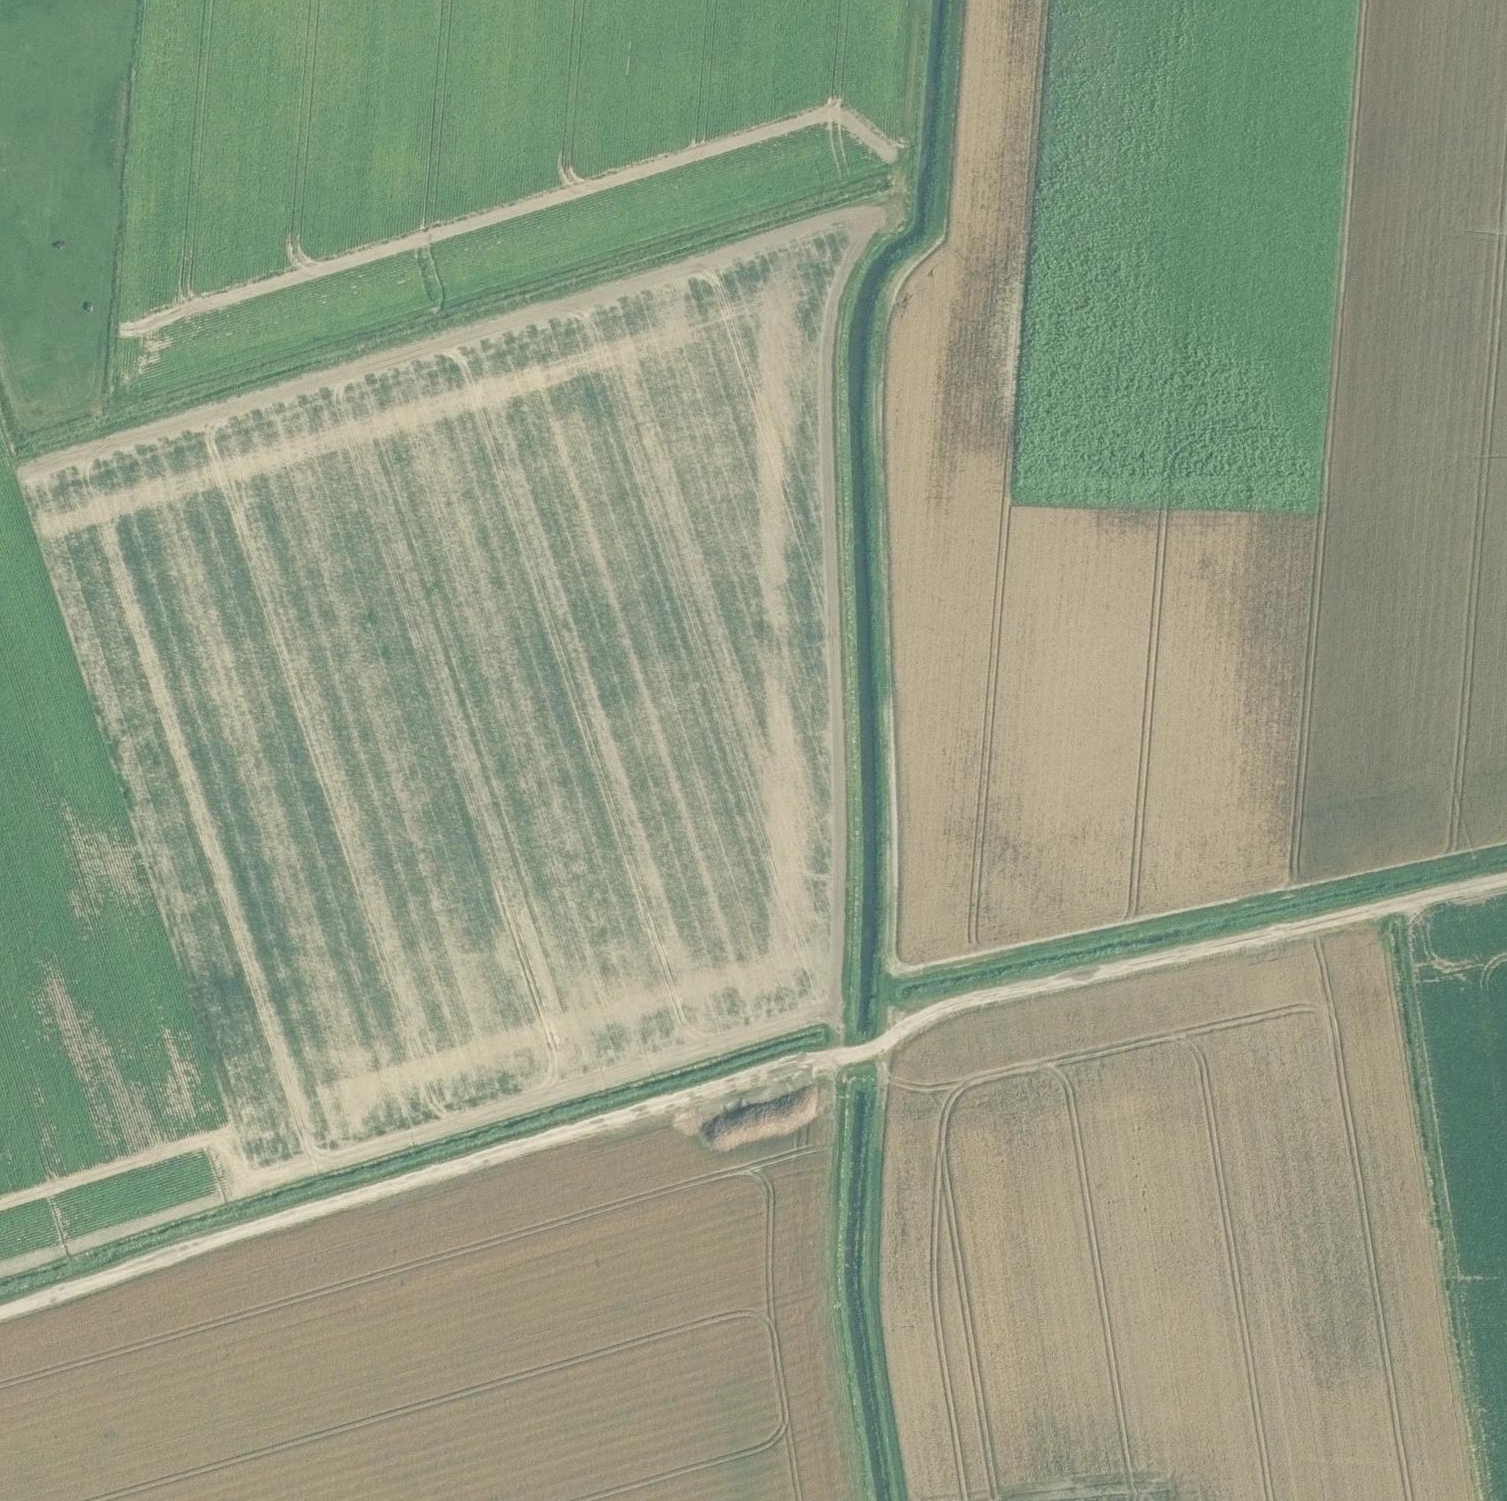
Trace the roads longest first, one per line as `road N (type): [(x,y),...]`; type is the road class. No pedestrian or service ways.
road 1 (track): [(0,1315),(829,1056),(852,1061),(878,1048),(901,1019),(1506,887)]

